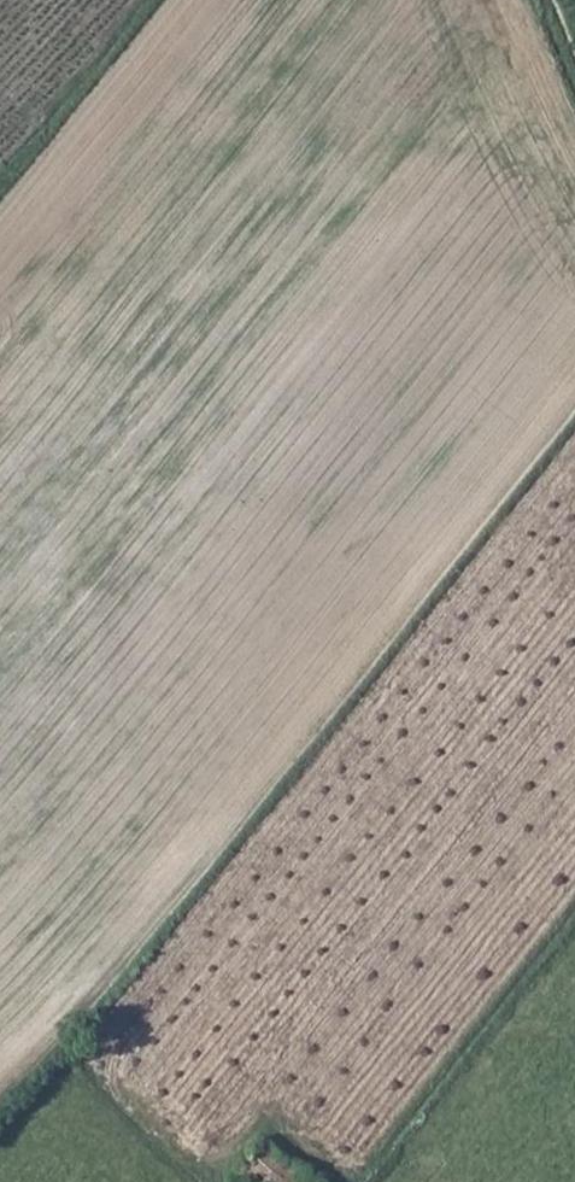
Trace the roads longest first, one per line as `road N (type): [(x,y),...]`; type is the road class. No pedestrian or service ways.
road 1 (track): [(134,0),(0,164)]

